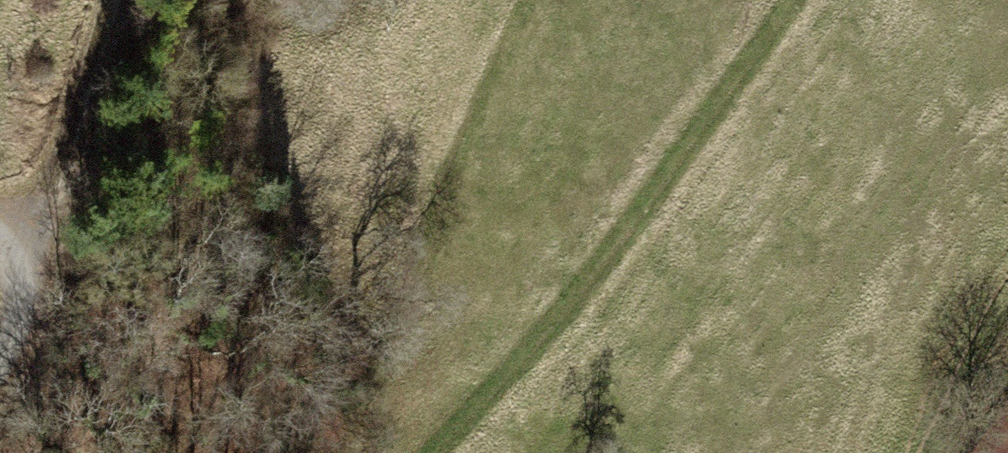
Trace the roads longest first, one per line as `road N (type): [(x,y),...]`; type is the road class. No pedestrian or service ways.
road 1 (track): [(802,0),(626,236),(413,452)]
road 2 (track): [(534,0),(466,142),(344,452)]
road 3 (track): [(10,244),(71,133),(112,0)]
road 4 (track): [(0,241),(10,244),(27,328),(0,367)]

